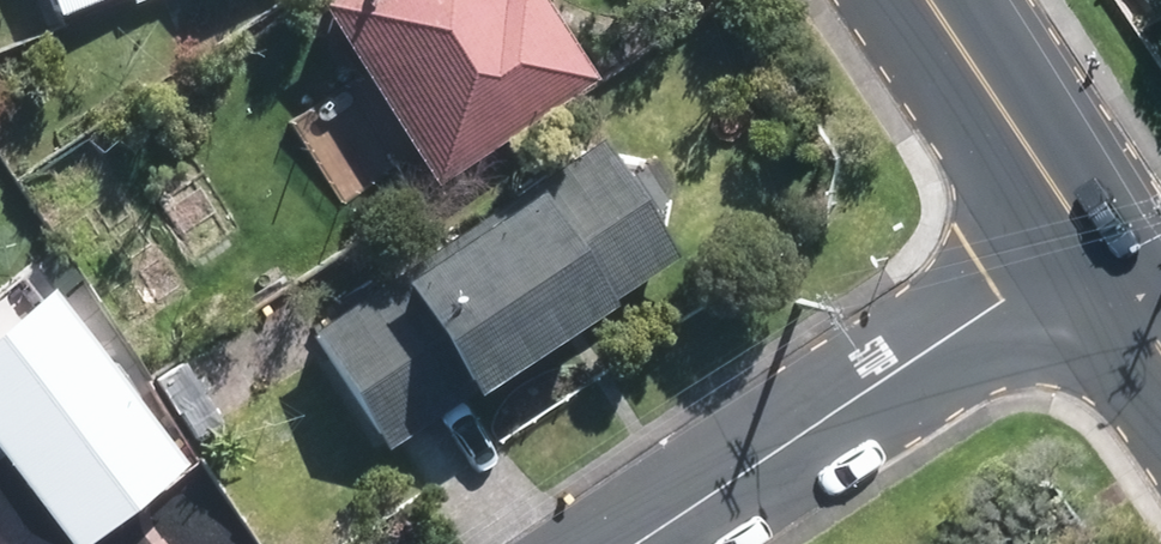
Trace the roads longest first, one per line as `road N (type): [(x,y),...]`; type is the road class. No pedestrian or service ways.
road 1 (residential): [(648,543),(1092,249)]
road 2 (secondary): [(925,0),(1092,249)]
road 3 (secondary): [(1092,249),(1160,354)]

